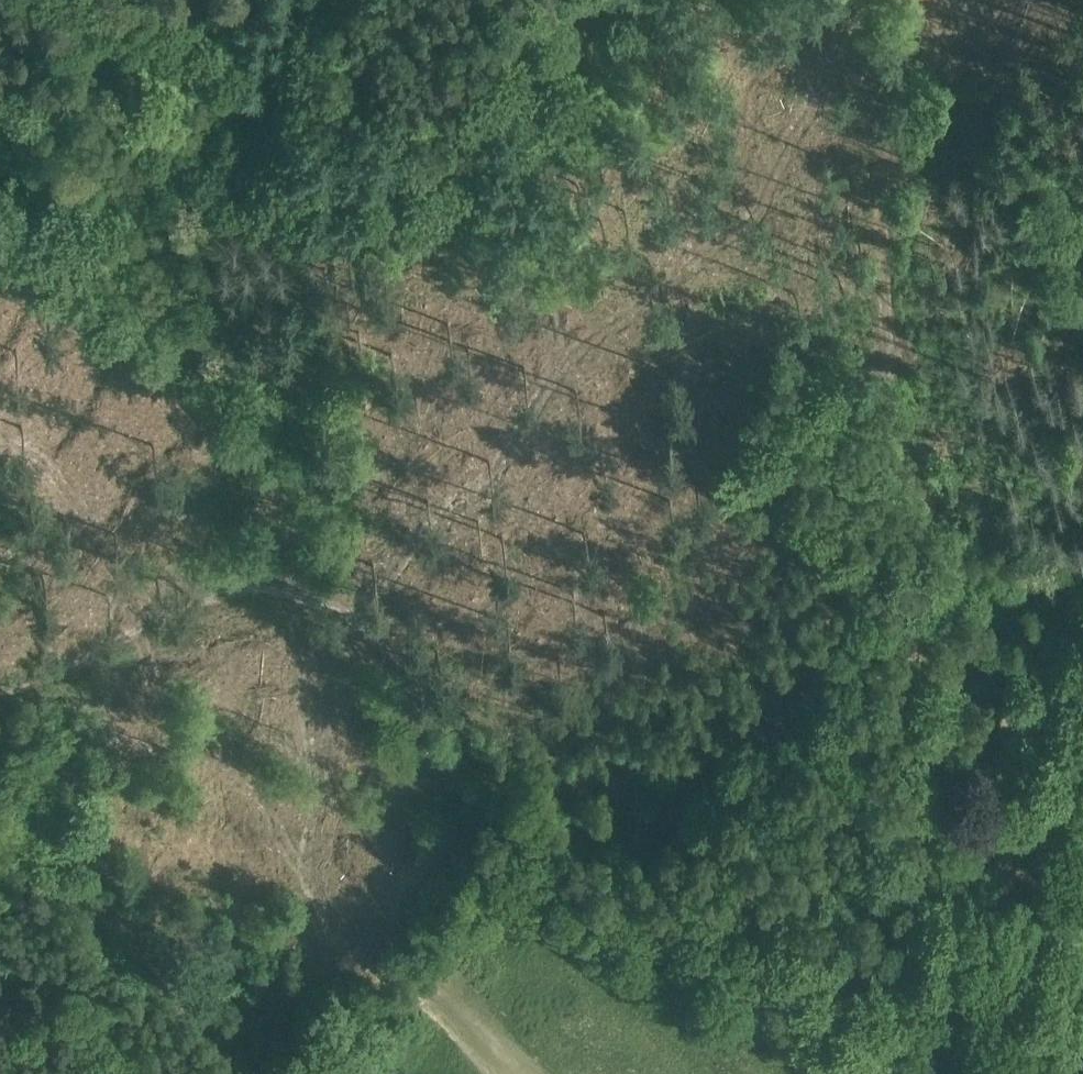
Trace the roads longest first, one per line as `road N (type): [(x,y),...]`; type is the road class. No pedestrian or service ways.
road 1 (track): [(942,1049),(810,983),(558,839),(472,768),(342,599)]
road 2 (track): [(1026,715),(998,991),(979,1026),(942,1049)]

